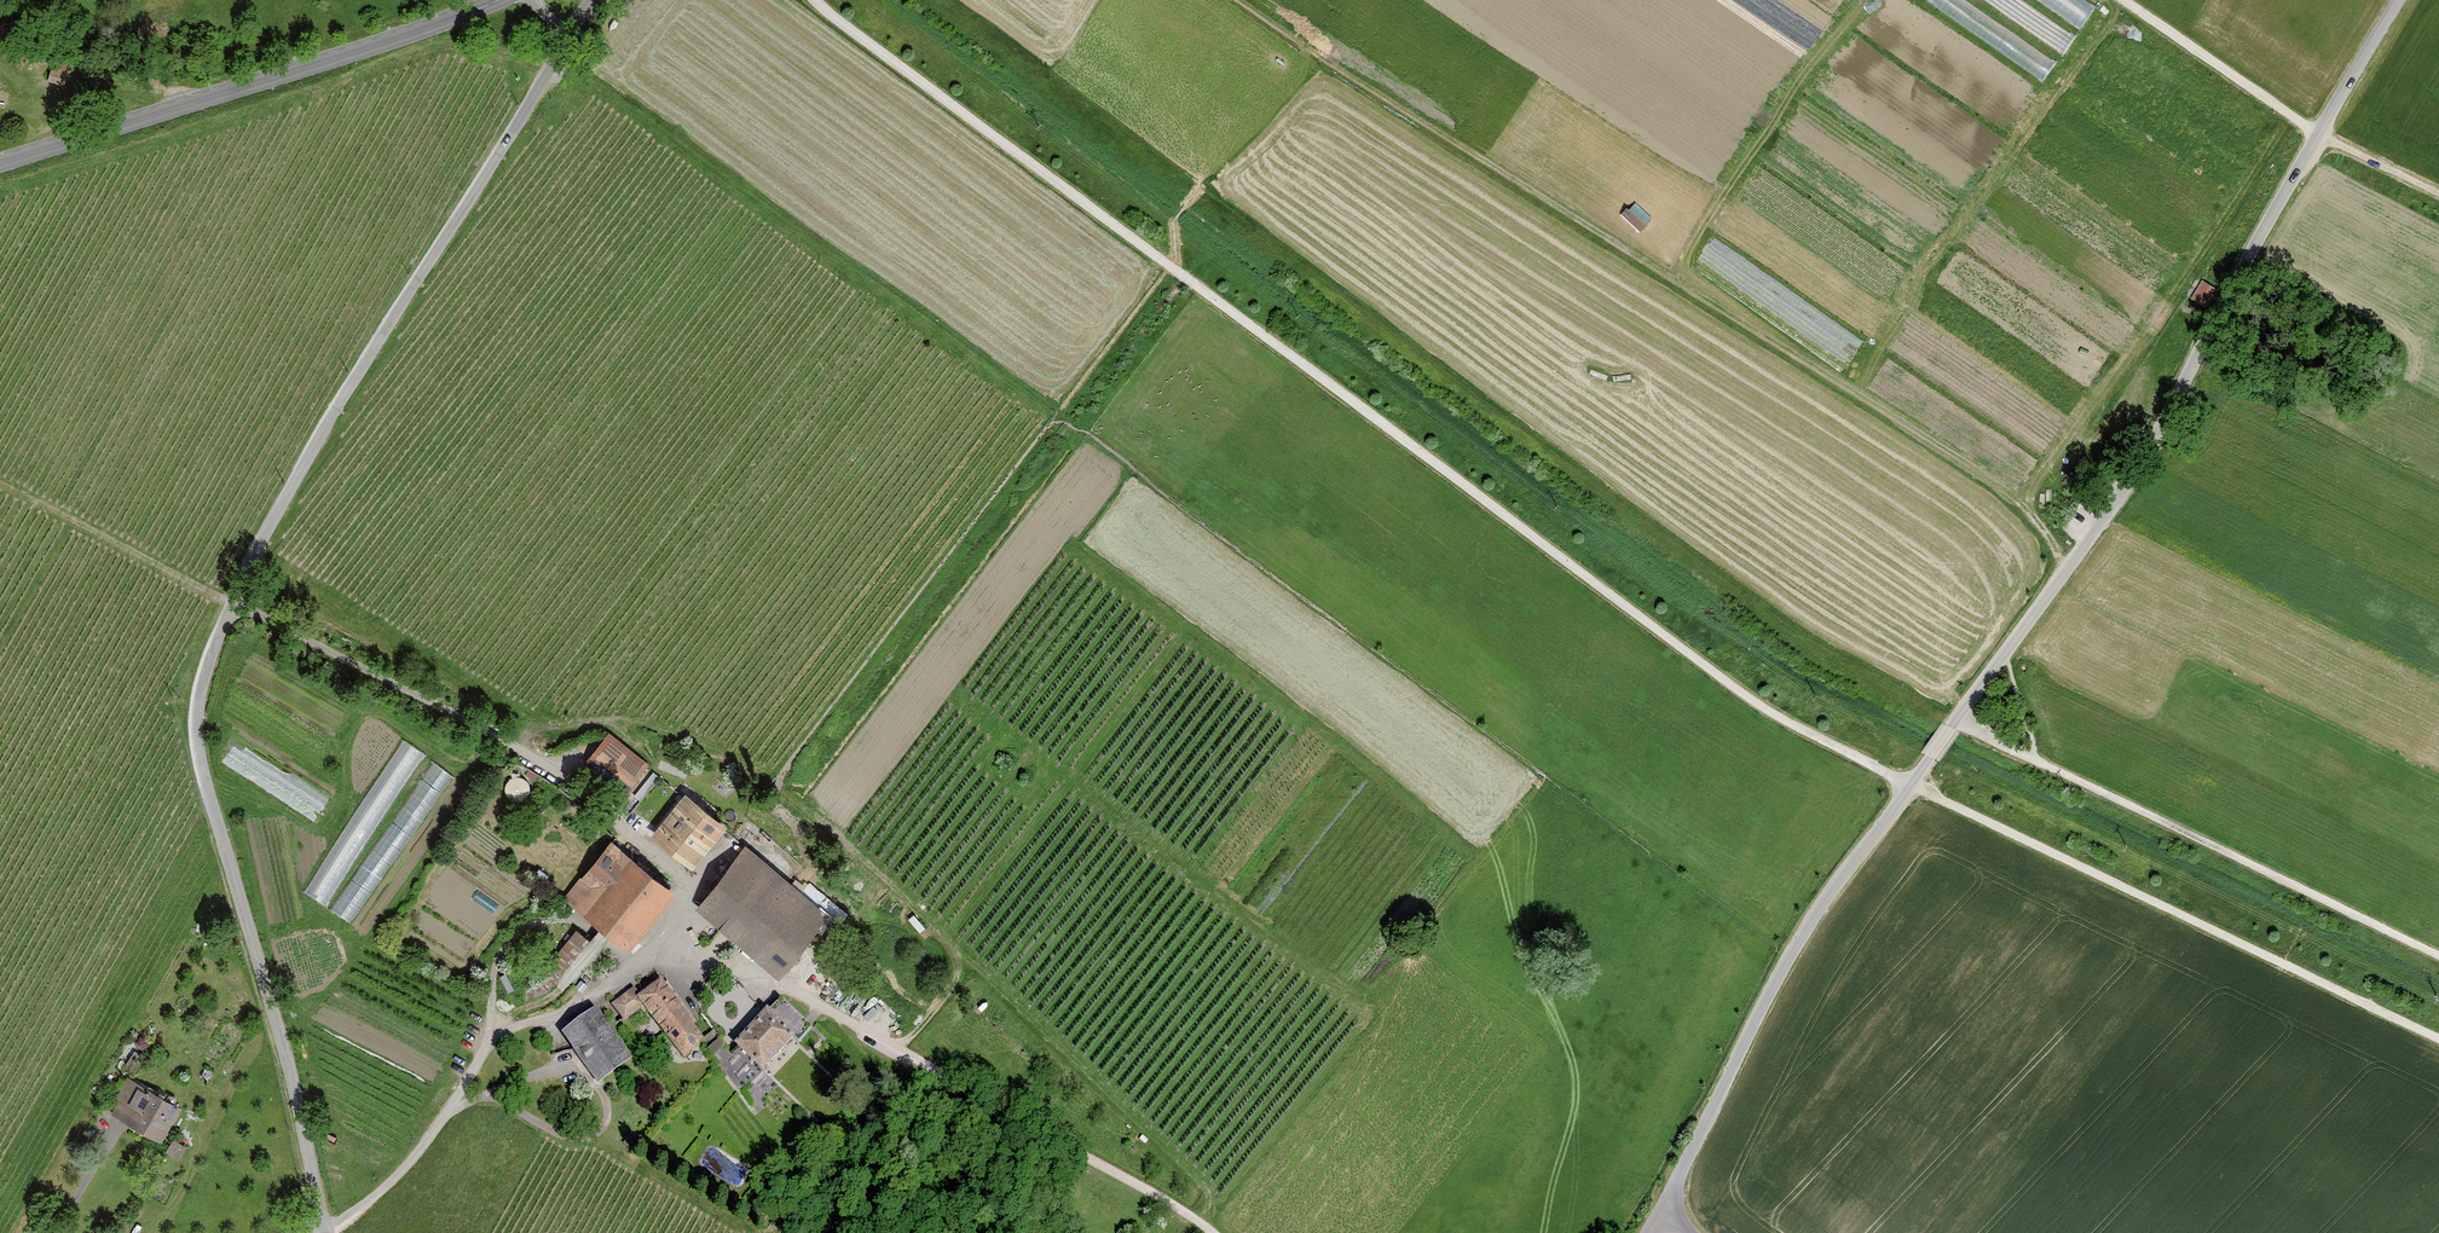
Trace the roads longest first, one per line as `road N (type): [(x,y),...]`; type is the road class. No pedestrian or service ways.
road 1 (track): [(2438,1039),(1910,786),(1750,699),(815,0)]
road 2 (track): [(2438,955),(1839,666),(1031,77)]
road 3 (unclassified): [(2399,0),(2121,494),(1803,932),(1662,1211)]
road 4 (unclassified): [(322,1227),(295,1088),(206,783),(201,694),(234,603),(307,458),(565,40)]
road 5 (track): [(1243,0),(1987,474),(2085,544)]
road 6 (track): [(664,931),(722,966),(791,987),(1170,1203),(1210,1232)]
road 7 (track): [(693,887),(548,767),(234,603)]
road 8 (tertiary): [(0,163),(495,0)]
road 9 (track): [(2438,193),(2318,133),(2123,0)]
road 10 (track): [(485,1050),(494,971),(524,928),(579,920),(634,969)]
road 11 (track): [(198,101),(130,76),(80,72),(0,49)]
road 12 (track): [(607,930),(548,997),(490,1013)]

